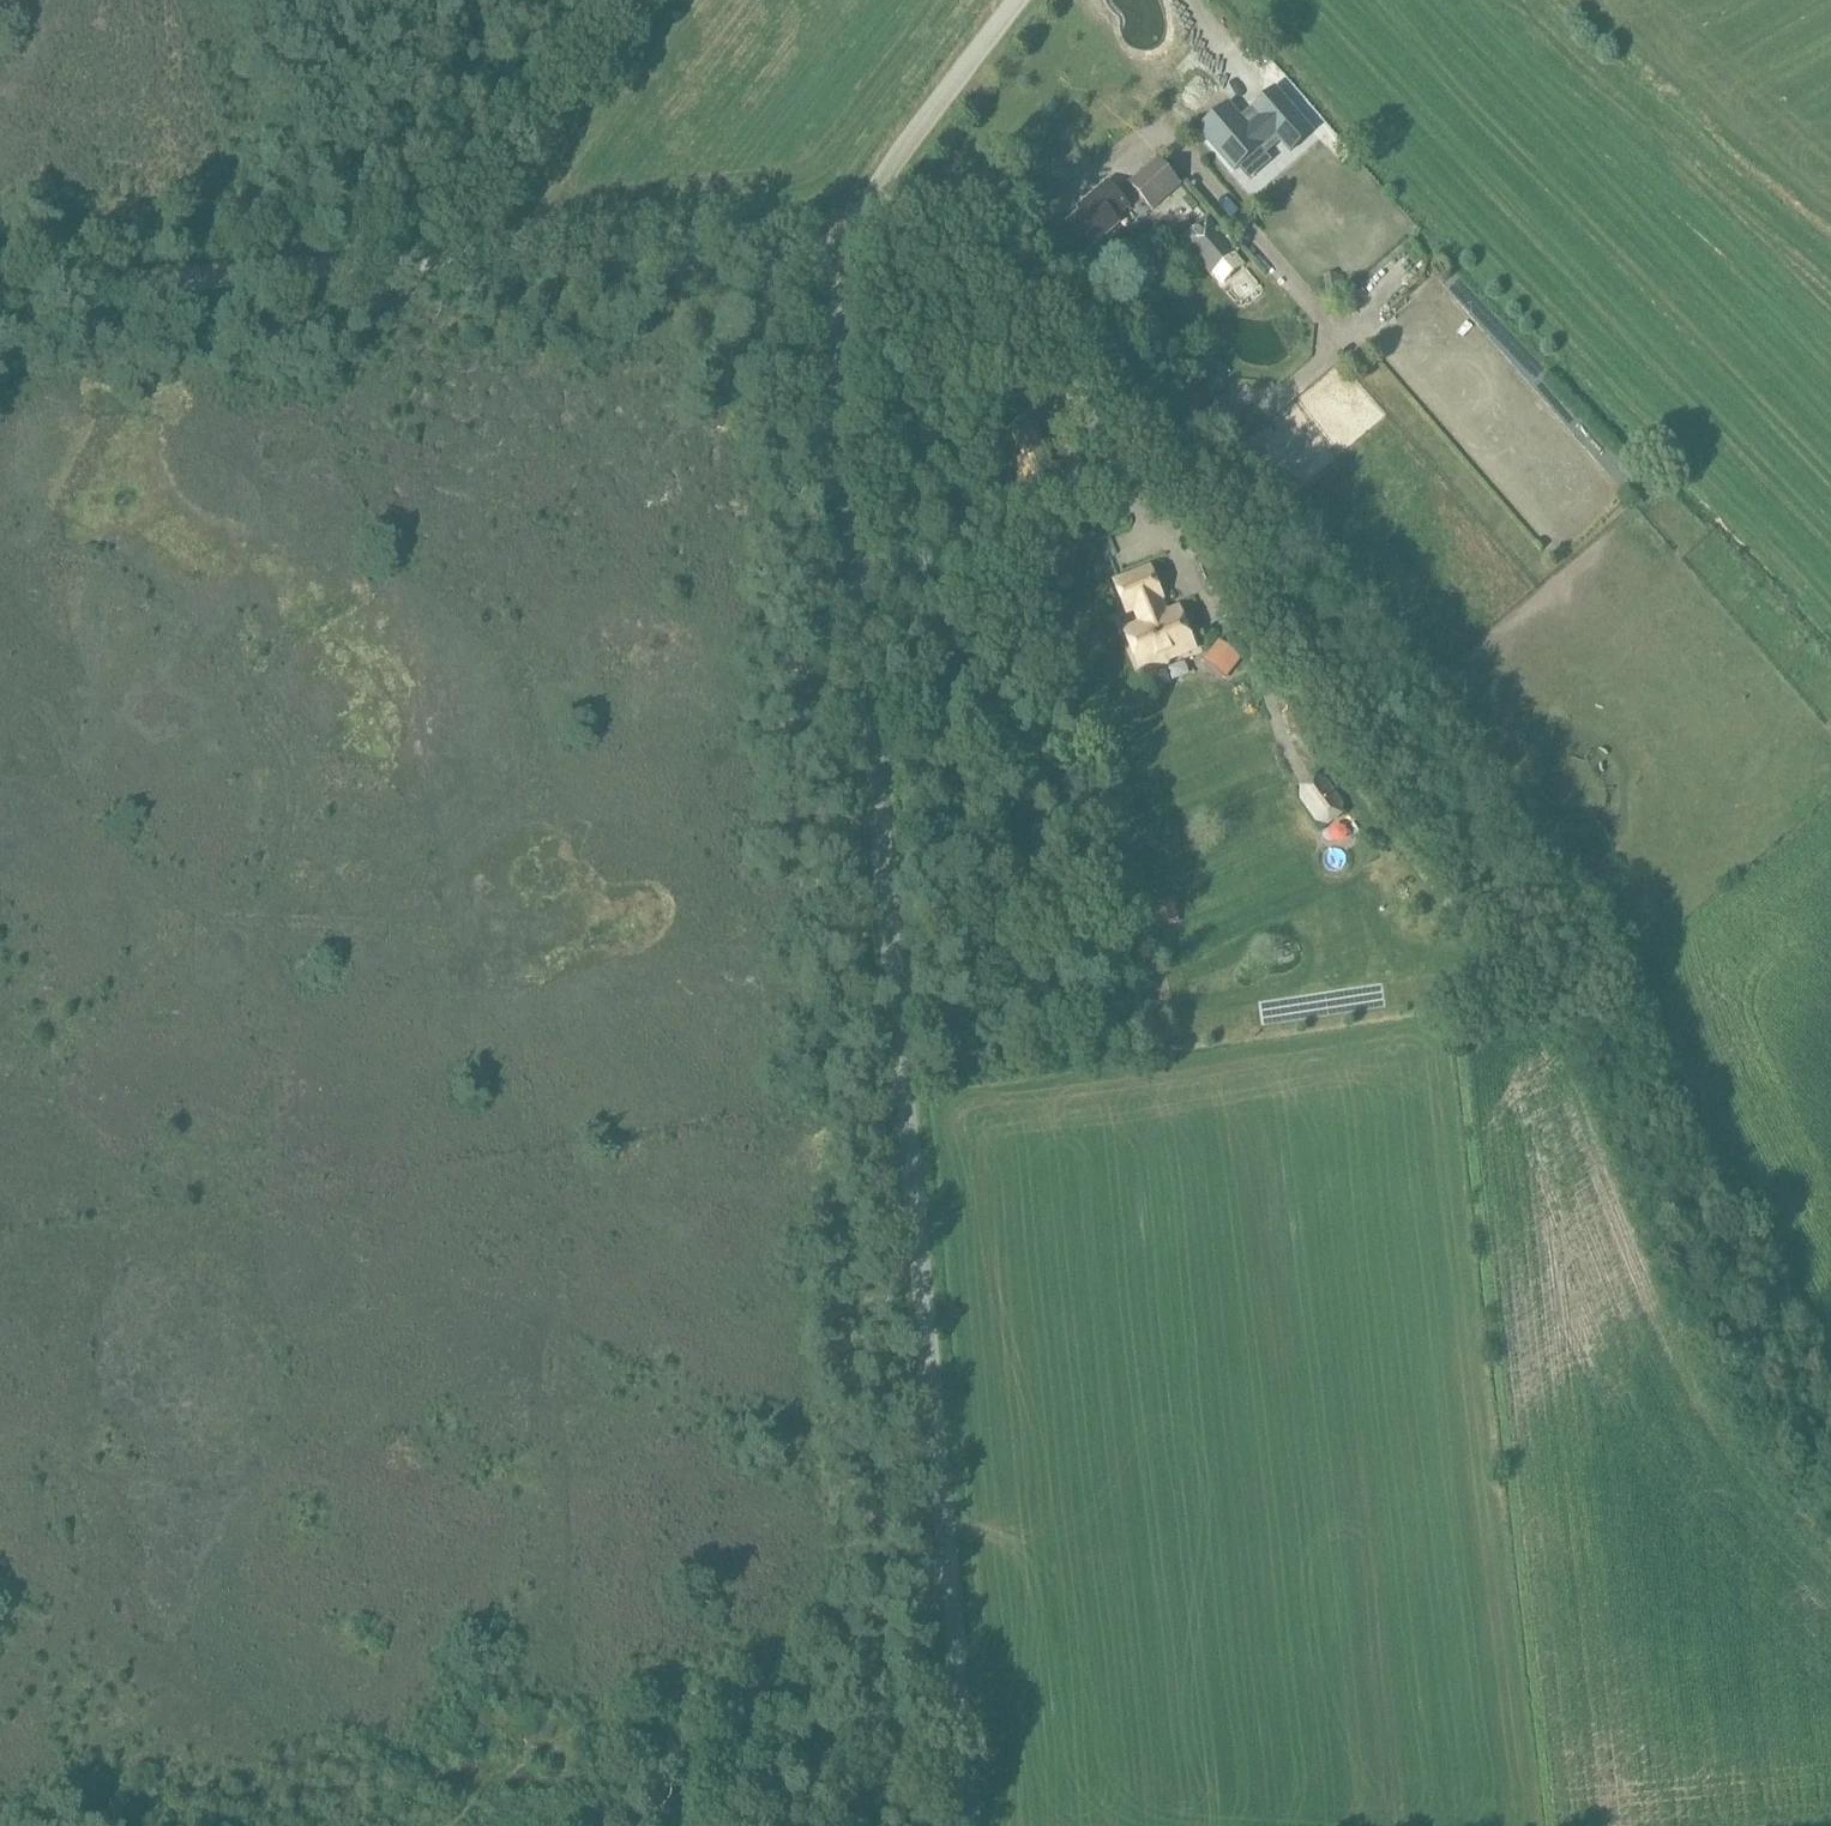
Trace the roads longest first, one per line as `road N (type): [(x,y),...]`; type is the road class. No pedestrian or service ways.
road 1 (unclassified): [(995,1825),(936,1159),(839,326),(855,227),(883,176),(1016,0)]
road 2 (track): [(0,295),(855,227)]

